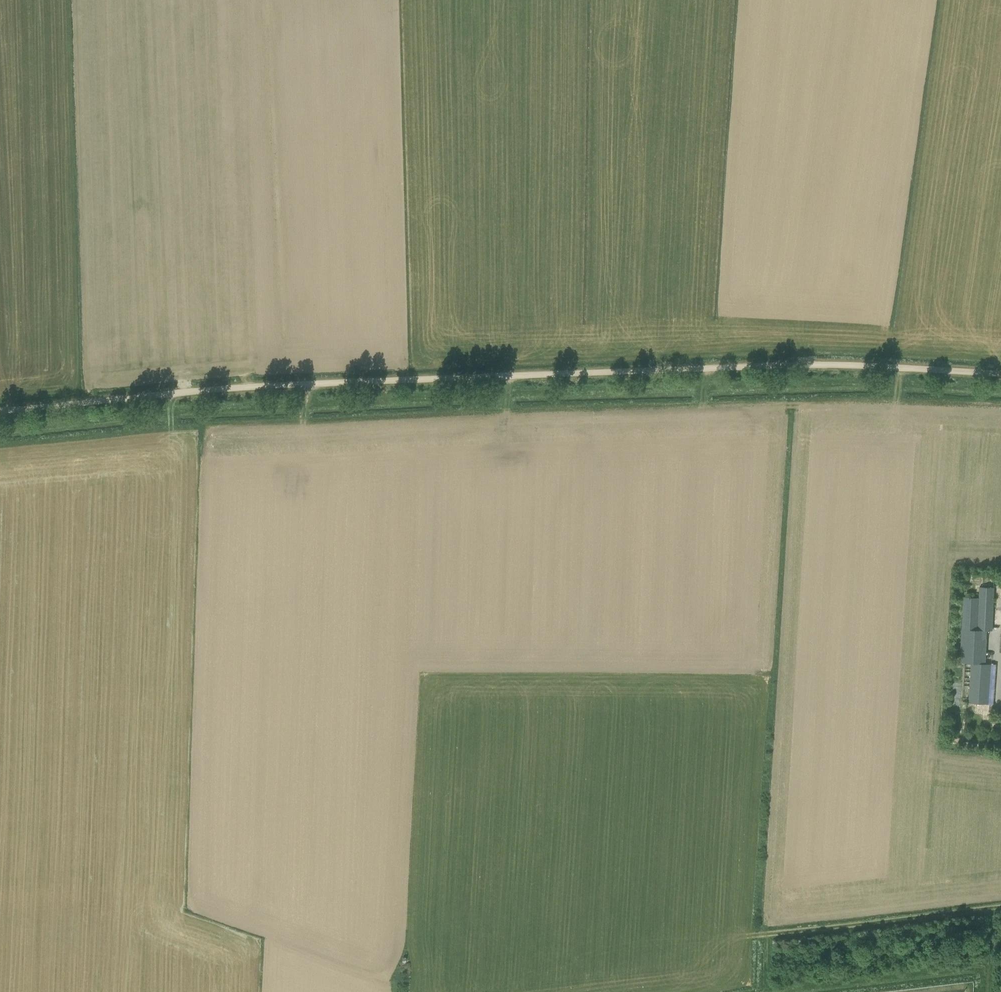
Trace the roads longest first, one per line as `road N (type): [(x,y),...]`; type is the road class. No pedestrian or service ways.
road 1 (unclassified): [(0,409),(255,387),(800,362),(1000,374)]

